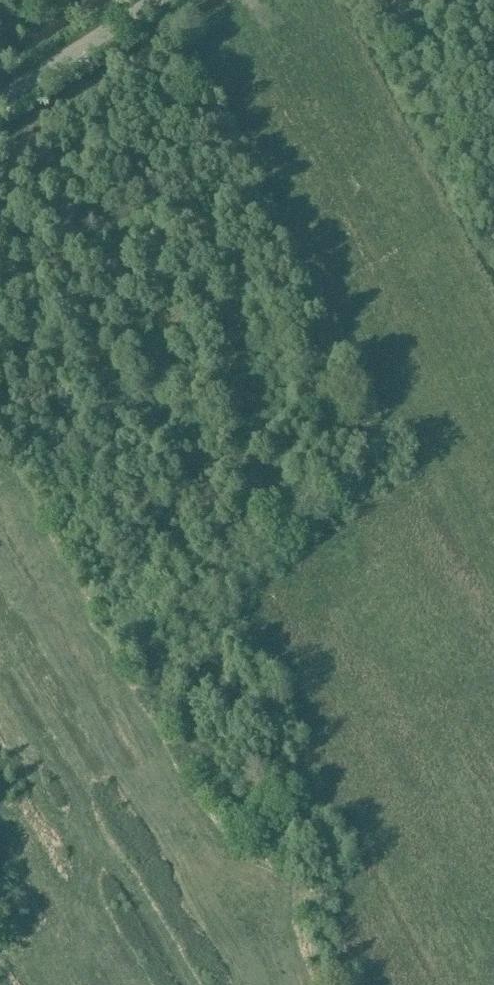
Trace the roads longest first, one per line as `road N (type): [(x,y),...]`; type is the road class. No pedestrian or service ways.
road 1 (unclassified): [(0,111),(173,0)]

